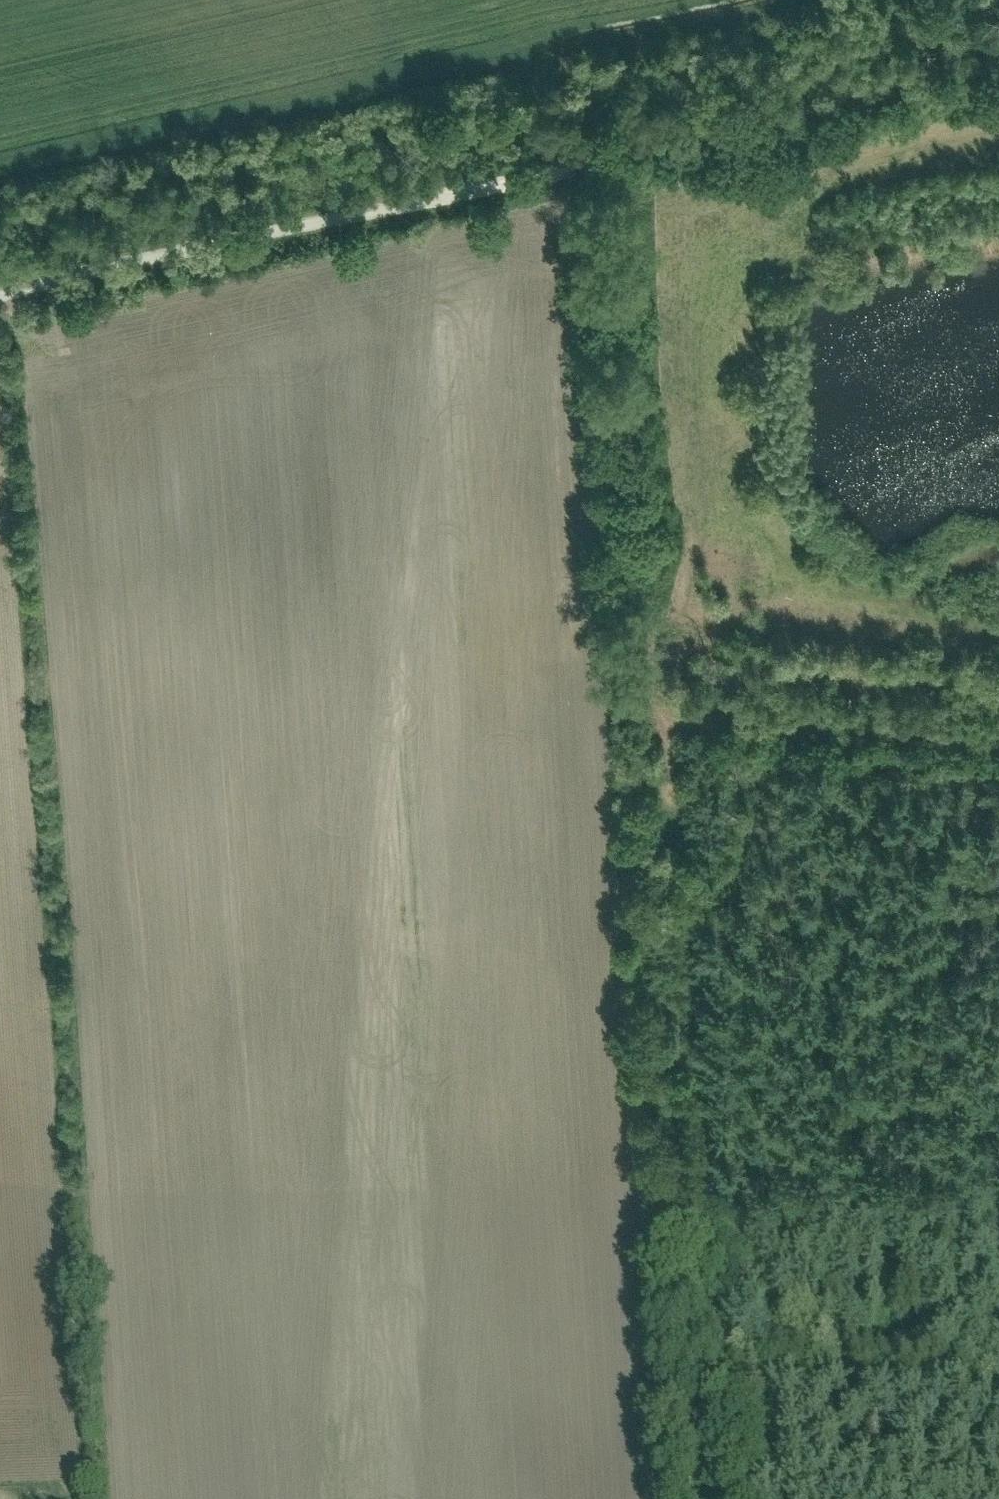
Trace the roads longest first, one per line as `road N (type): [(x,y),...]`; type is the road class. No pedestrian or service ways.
road 1 (track): [(0,278),(522,171),(998,57)]

